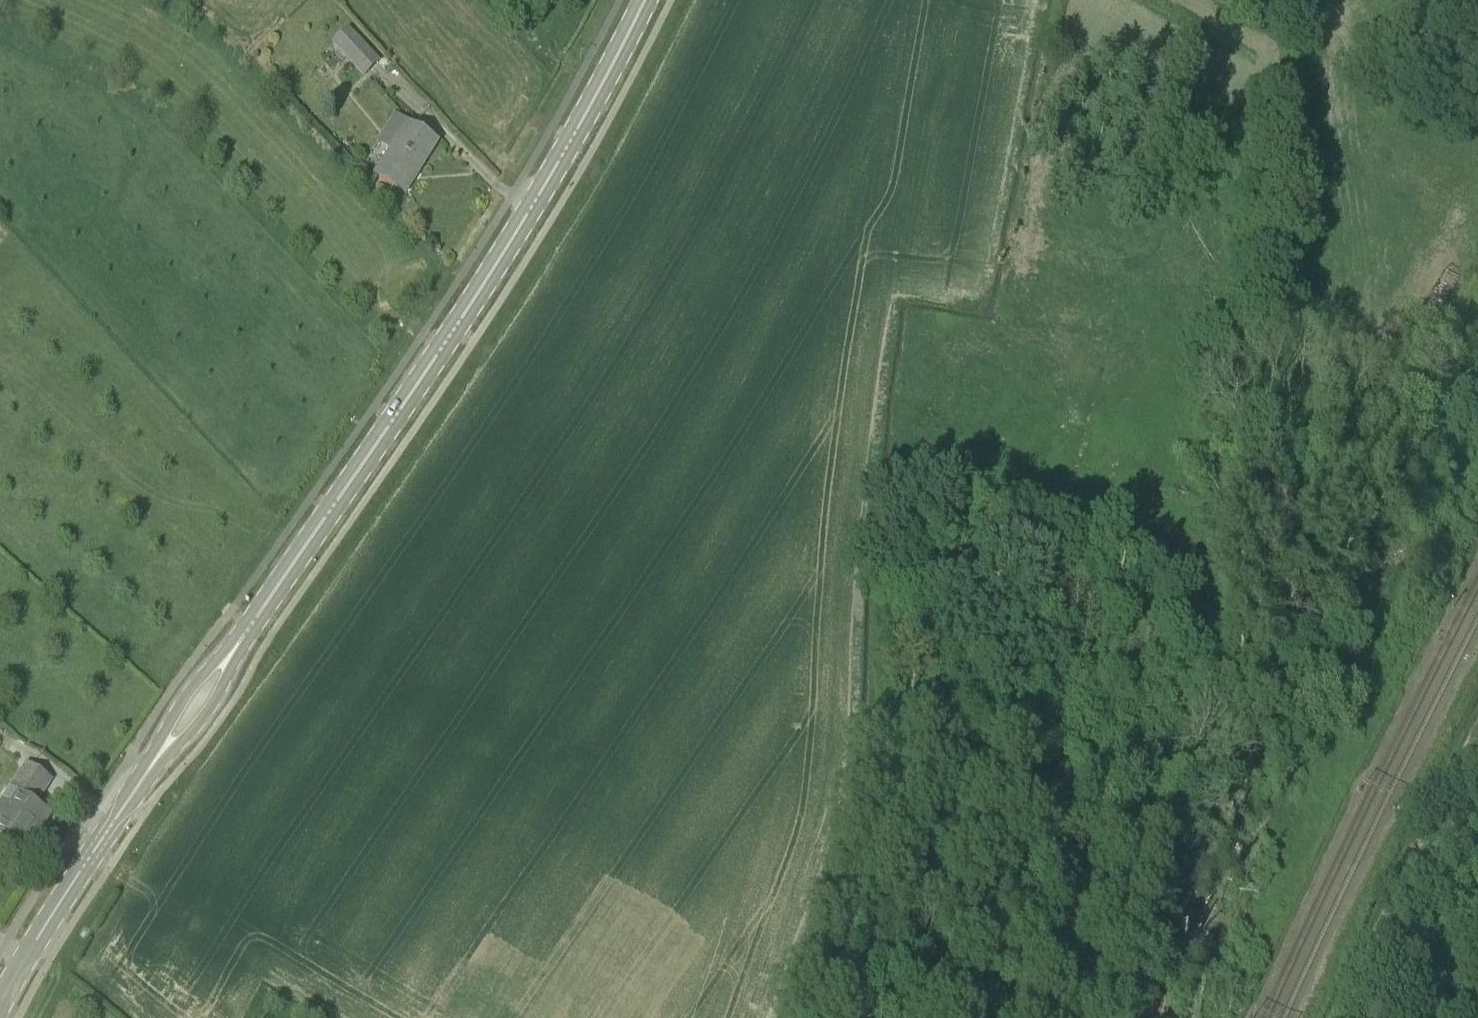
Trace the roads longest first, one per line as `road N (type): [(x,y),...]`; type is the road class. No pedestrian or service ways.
road 1 (secondary): [(0,1003),(107,831),(472,303),(644,0)]

